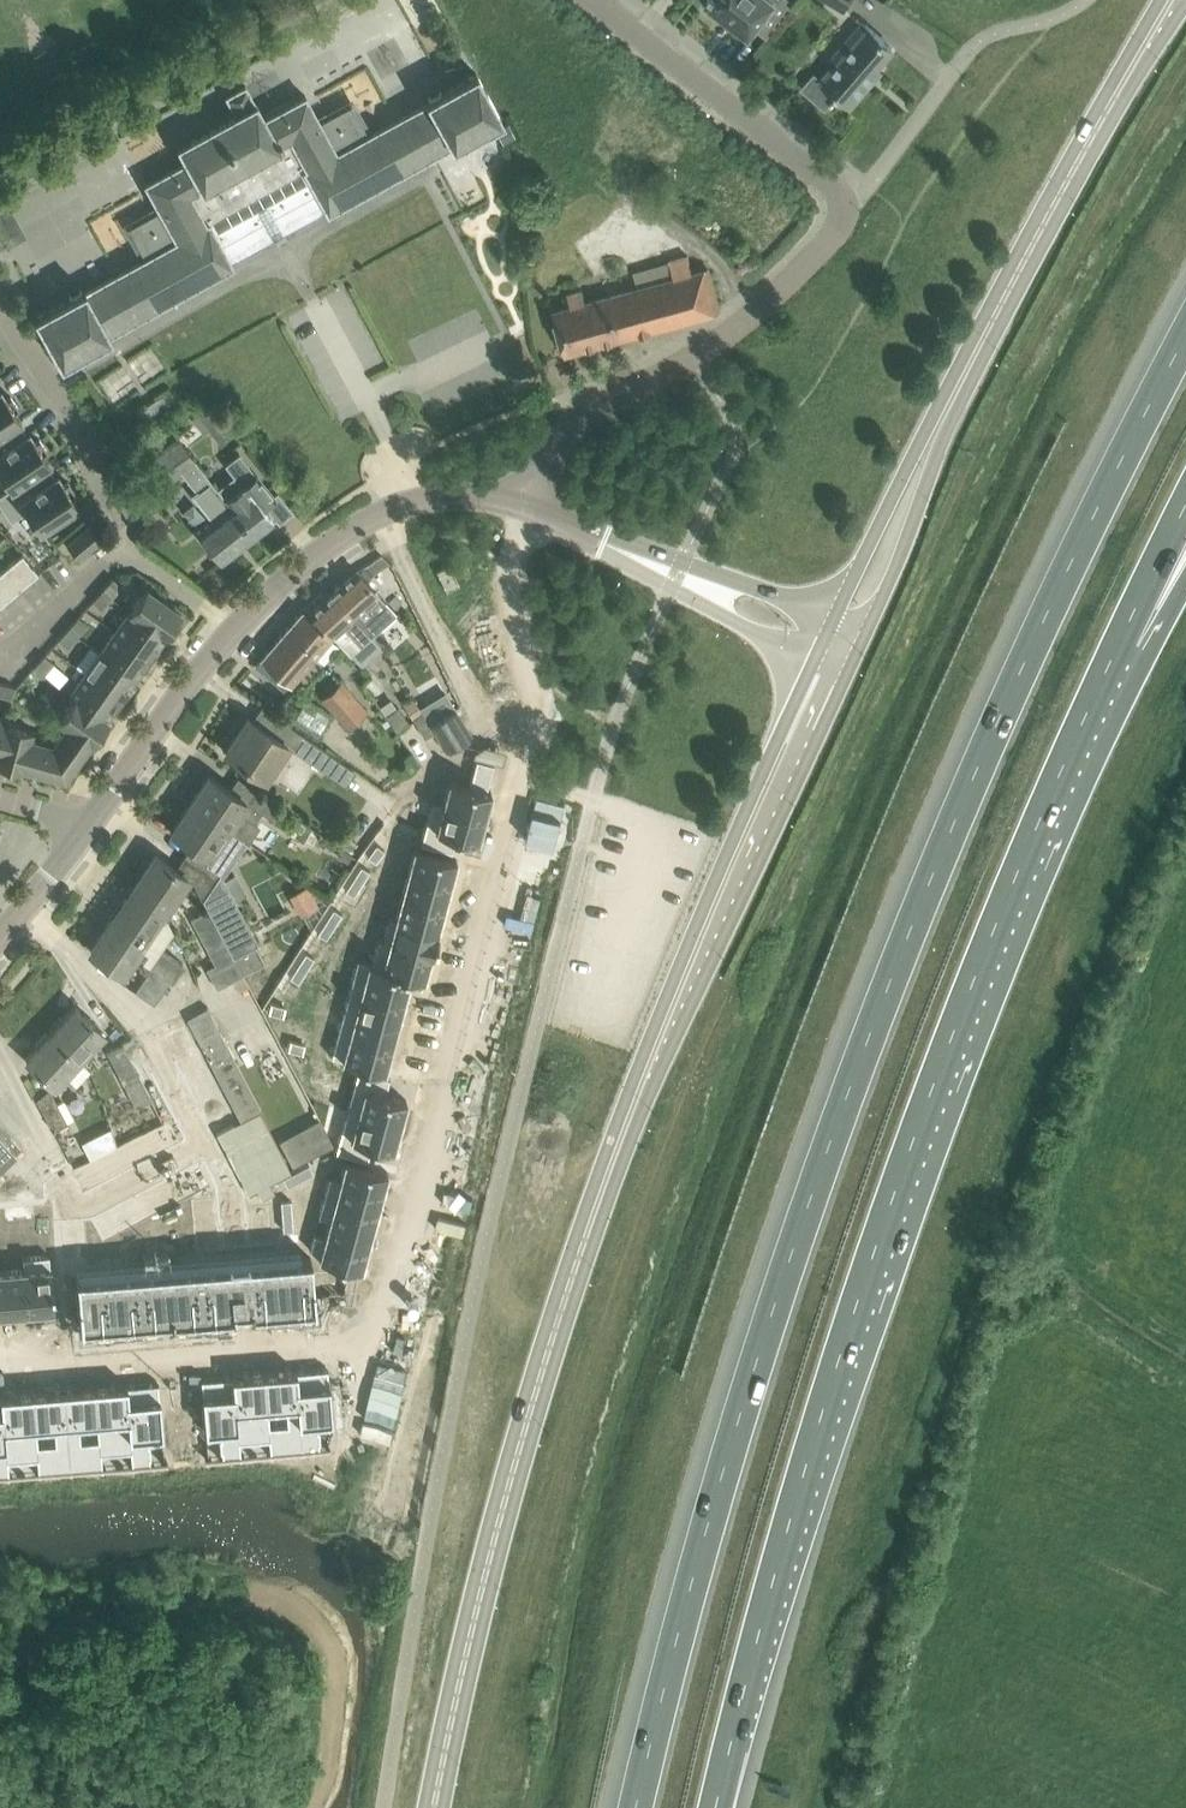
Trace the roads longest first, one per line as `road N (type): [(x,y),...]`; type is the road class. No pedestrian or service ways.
road 1 (motorway): [(1185,332),(1031,646),(934,867),(839,1119),(714,1505),(636,1807)]
road 2 (secondary): [(433,1807),(534,1400),(620,1142),(831,670)]
road 3 (motorway): [(716,1807),(789,1524),(865,1279),(1009,891),(1104,674)]
road 4 (residential): [(381,1338),(535,709),(513,590),(526,507)]
road 5 (secondary): [(936,428),(1015,271),(1180,0)]
road 6 (unclassified): [(526,507),(568,437),(628,389),(693,363),(739,331),(838,227),(843,205)]
road 7 (residential): [(0,1364),(381,1338)]
road 8 (residential): [(233,630),(336,539),(398,512),(471,501),(526,507)]
road 9 (residential): [(843,205),(835,188),(595,0)]
road 10 (residential): [(0,308),(100,456),(126,548)]
road 11 (residential): [(93,820),(233,630)]
road 12 (secondary): [(936,428),(900,480),(853,582),(849,633)]
road 13 (secondary): [(849,633),(895,570),(936,428)]
road 14 (motorway): [(1104,674),(1185,504)]
road 15 (unclassified): [(849,633),(749,586),(674,575)]
road 16 (unclassified): [(674,575),(728,617),(831,670)]
road 17 (residential): [(126,548),(0,672)]
road 18 (unclassified): [(674,575),(526,507)]
road 19 (residential): [(0,934),(93,820)]
road 20 (motorway): [(1104,674),(1185,565)]
road 21 (residential): [(233,630),(126,548)]
road 22 (residential): [(381,1338),(348,1460)]

